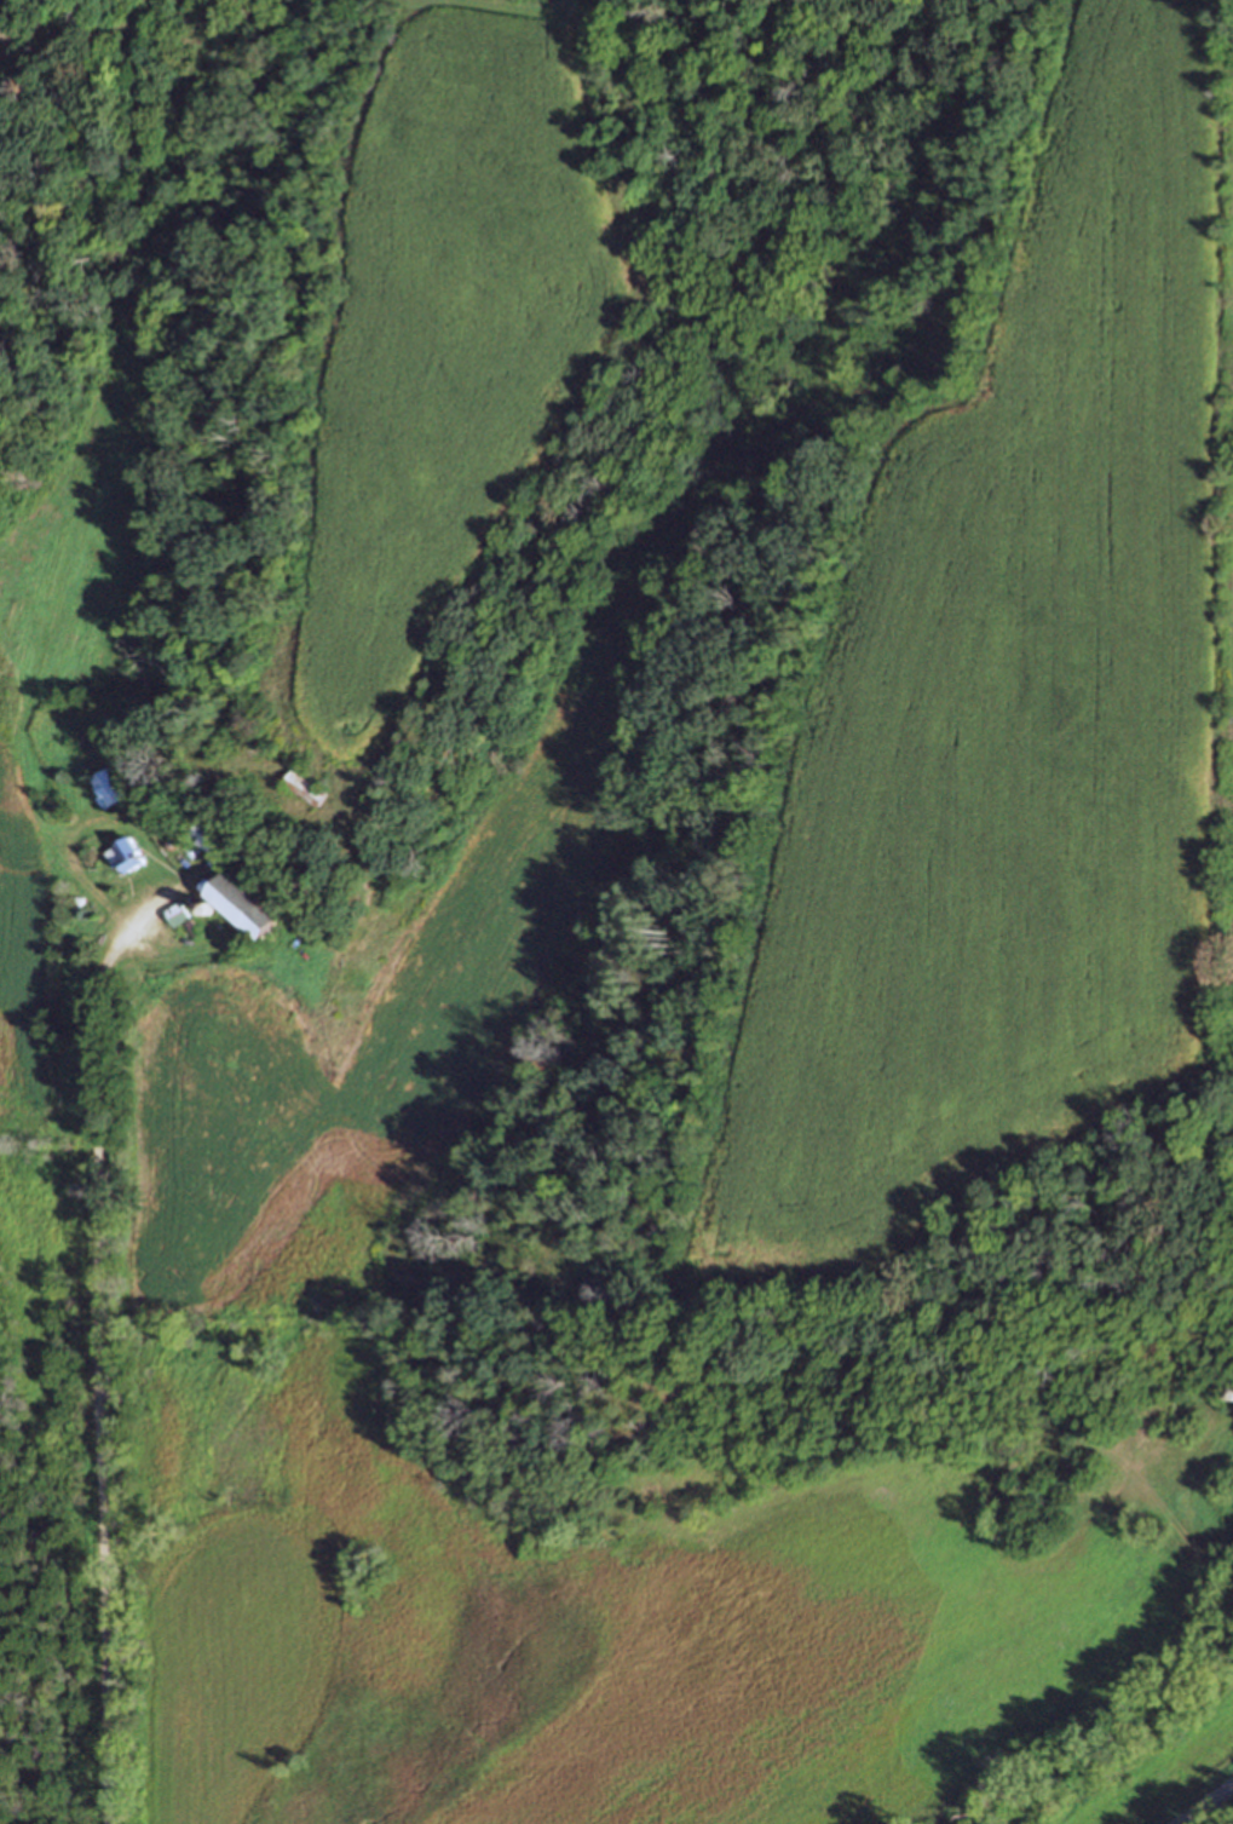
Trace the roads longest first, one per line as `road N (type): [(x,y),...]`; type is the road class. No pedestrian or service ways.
road 1 (residential): [(108,1823),(99,989),(119,944),(148,917)]

